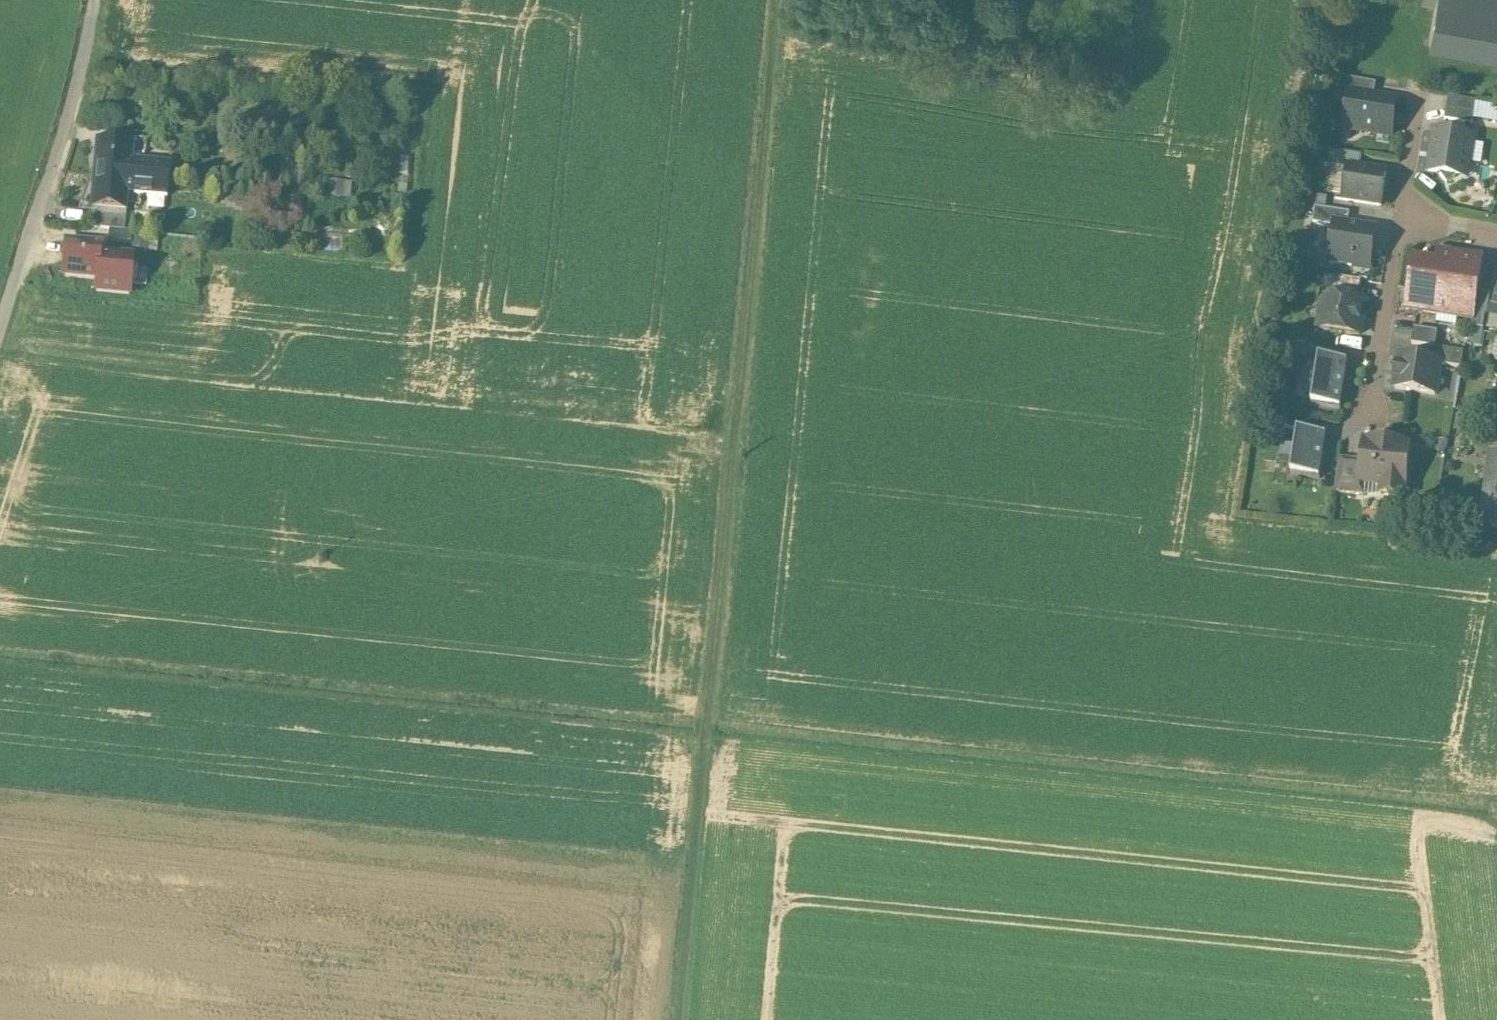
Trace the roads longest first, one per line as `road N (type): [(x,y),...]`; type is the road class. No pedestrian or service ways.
road 1 (track): [(784,0),(684,1019)]
road 2 (residential): [(0,340),(86,63),(96,0)]
road 3 (residential): [(1374,407),(1401,222)]
road 4 (residential): [(1401,222),(1421,96)]

